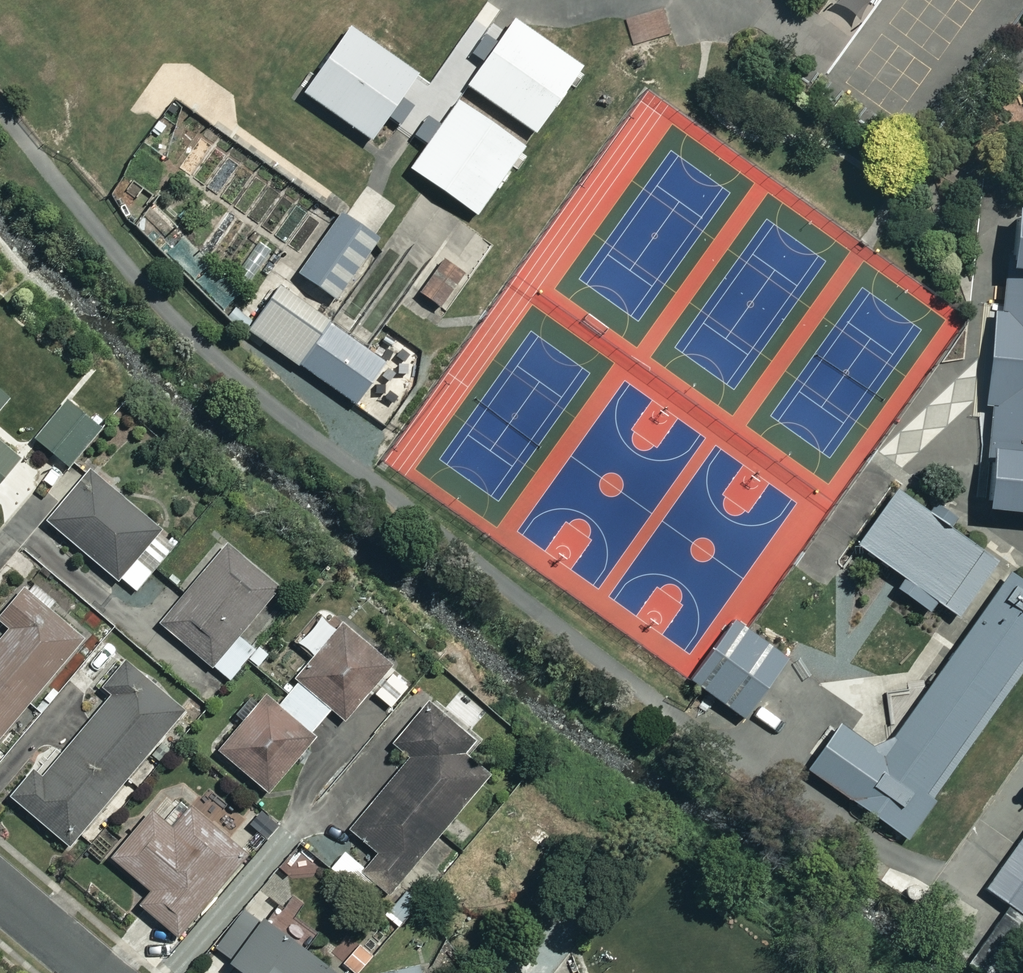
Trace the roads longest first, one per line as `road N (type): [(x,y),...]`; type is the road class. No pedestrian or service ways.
road 1 (residential): [(0,893),(94,972)]

